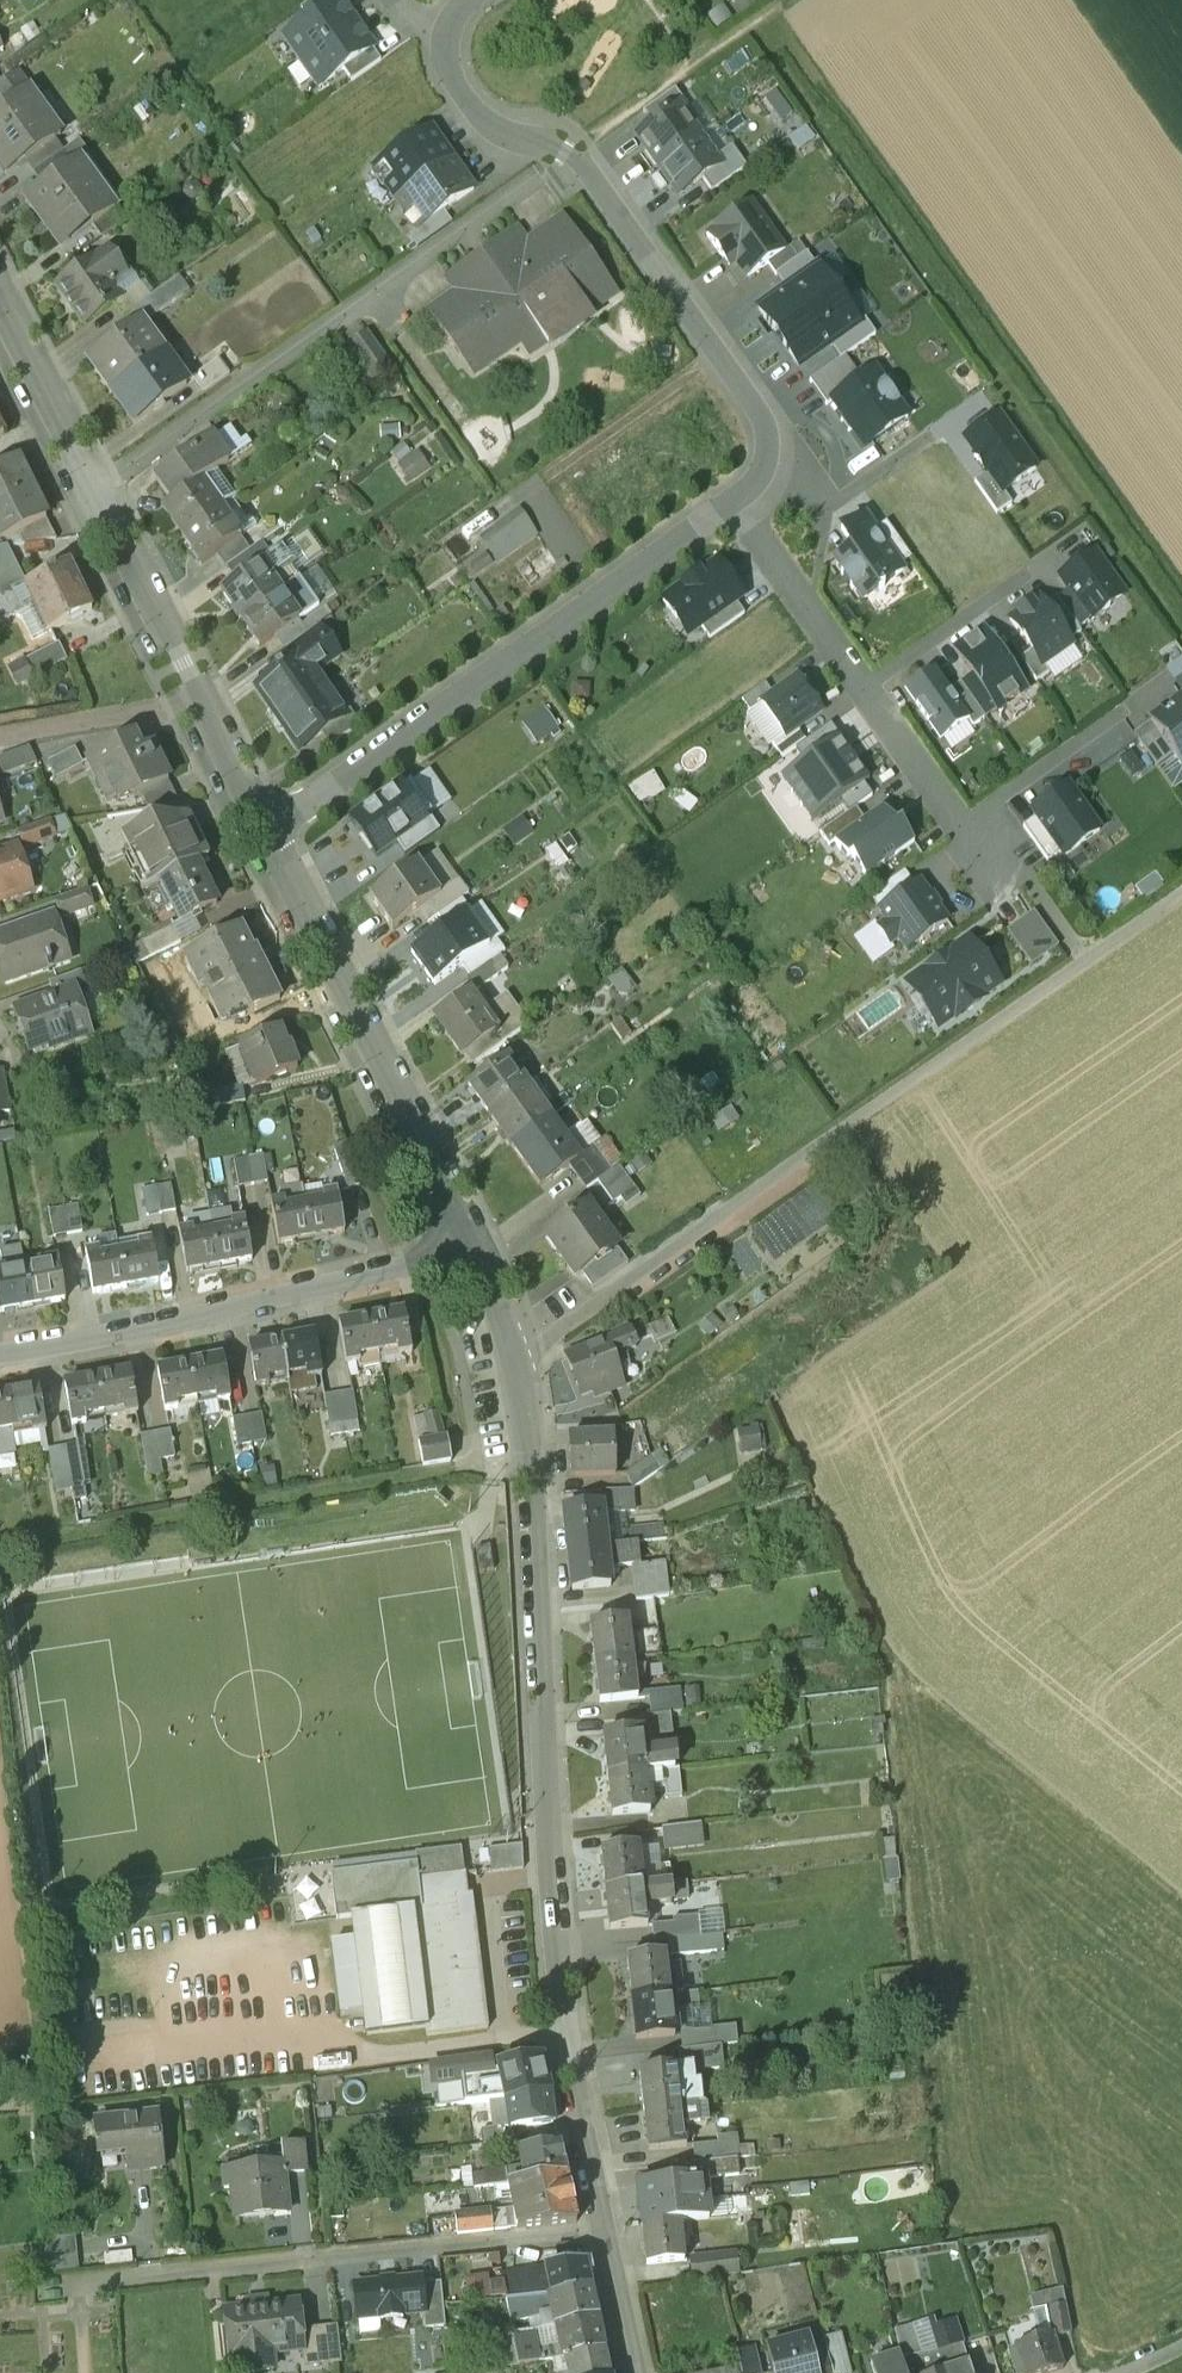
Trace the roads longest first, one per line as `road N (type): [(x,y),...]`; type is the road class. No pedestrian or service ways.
road 1 (residential): [(513,1355),(531,1460),(568,2032),(599,2229)]
road 2 (track): [(771,16),(1181,593)]
road 3 (residential): [(742,498),(790,461),(572,151),(507,138),(471,110),(446,59),(449,33)]
road 4 (residential): [(266,836),(742,498)]
road 5 (track): [(0,1554),(531,1460)]
road 6 (residential): [(530,183),(92,489)]
road 7 (residential): [(599,2229),(98,2281)]
road 8 (residential): [(483,1252),(0,1351)]
road 9 (residential): [(266,836),(483,1252)]
road 10 (residential): [(513,1355),(851,1124)]
road 11 (track): [(851,1124),(1181,893)]
road 12 (residential): [(92,489),(266,836)]
road 13 (track): [(794,0),(572,151)]
road 14 (residential): [(869,684),(1008,888)]
road 15 (residential): [(0,304),(92,489)]
road 16 (residential): [(869,684),(1021,574)]
road 17 (residential): [(775,547),(929,443)]
road 18 (residential): [(775,547),(869,684)]
road 19 (residential): [(599,2229),(636,2372)]

